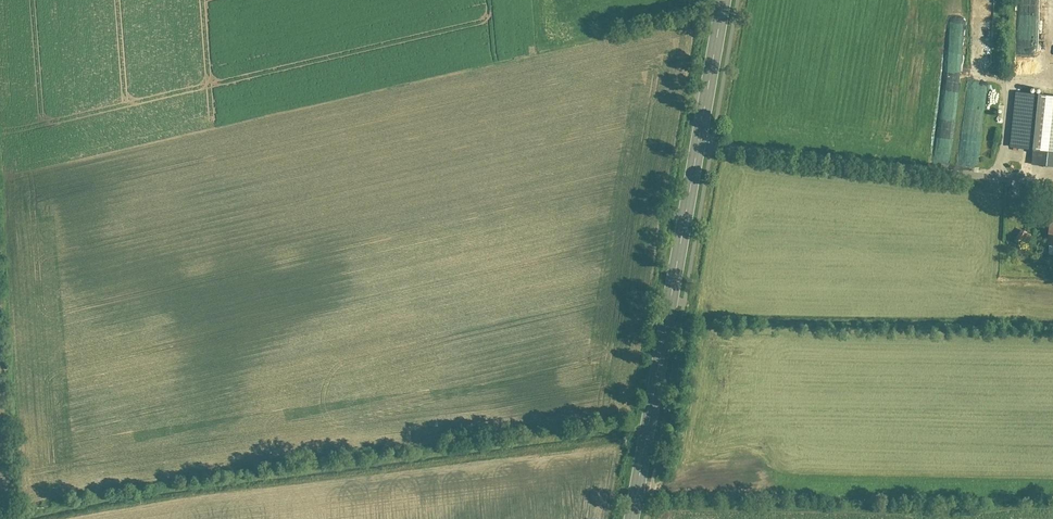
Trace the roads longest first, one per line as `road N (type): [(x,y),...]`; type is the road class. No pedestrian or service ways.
road 1 (primary): [(631,518),(722,0)]

